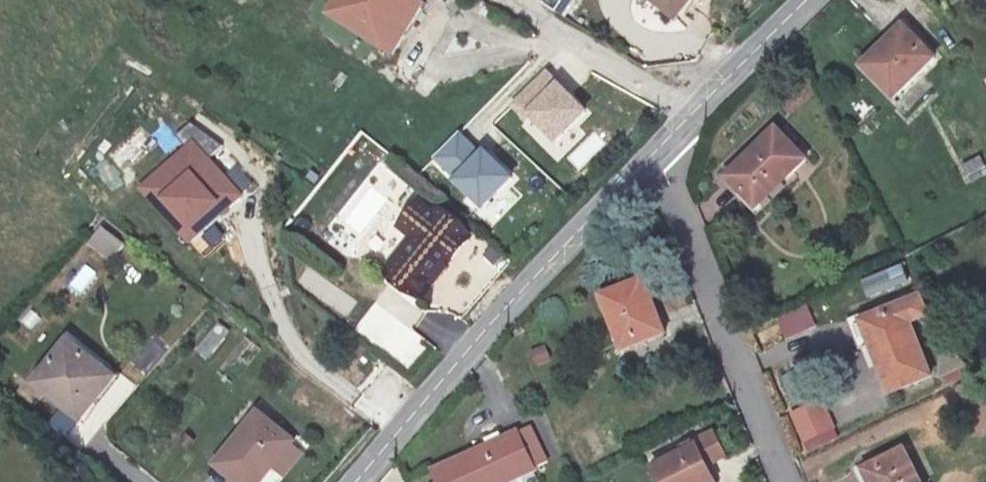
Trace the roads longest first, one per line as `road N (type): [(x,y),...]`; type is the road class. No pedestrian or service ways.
road 1 (unclassified): [(606,194),(351,481)]
road 2 (residential): [(606,194),(773,481)]
road 3 (residential): [(504,0),(688,111)]
road 4 (unclassified): [(807,0),(688,111)]

